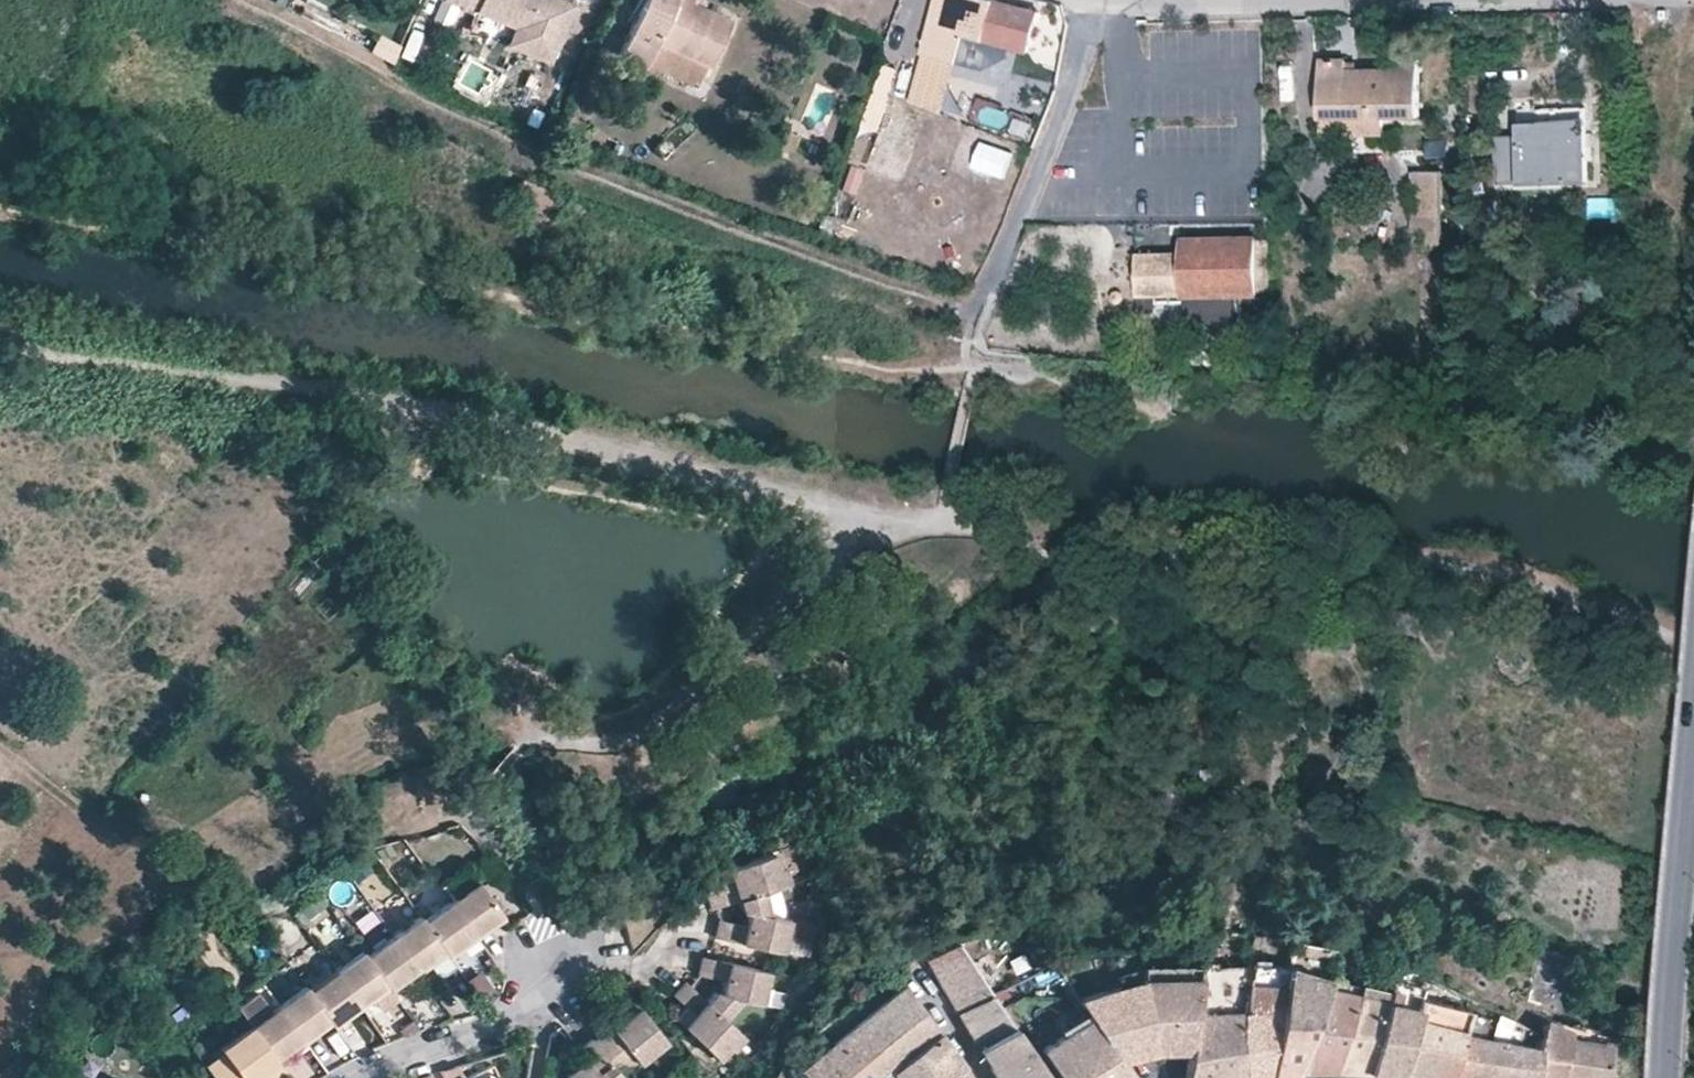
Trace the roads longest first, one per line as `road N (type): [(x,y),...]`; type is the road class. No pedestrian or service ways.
road 1 (track): [(249,0),(560,157),(977,310)]
road 2 (tertiary): [(1671,1077),(1693,813)]
road 3 (residential): [(360,1077),(511,1025),(563,971)]
road 4 (residential): [(985,1077),(915,972)]

